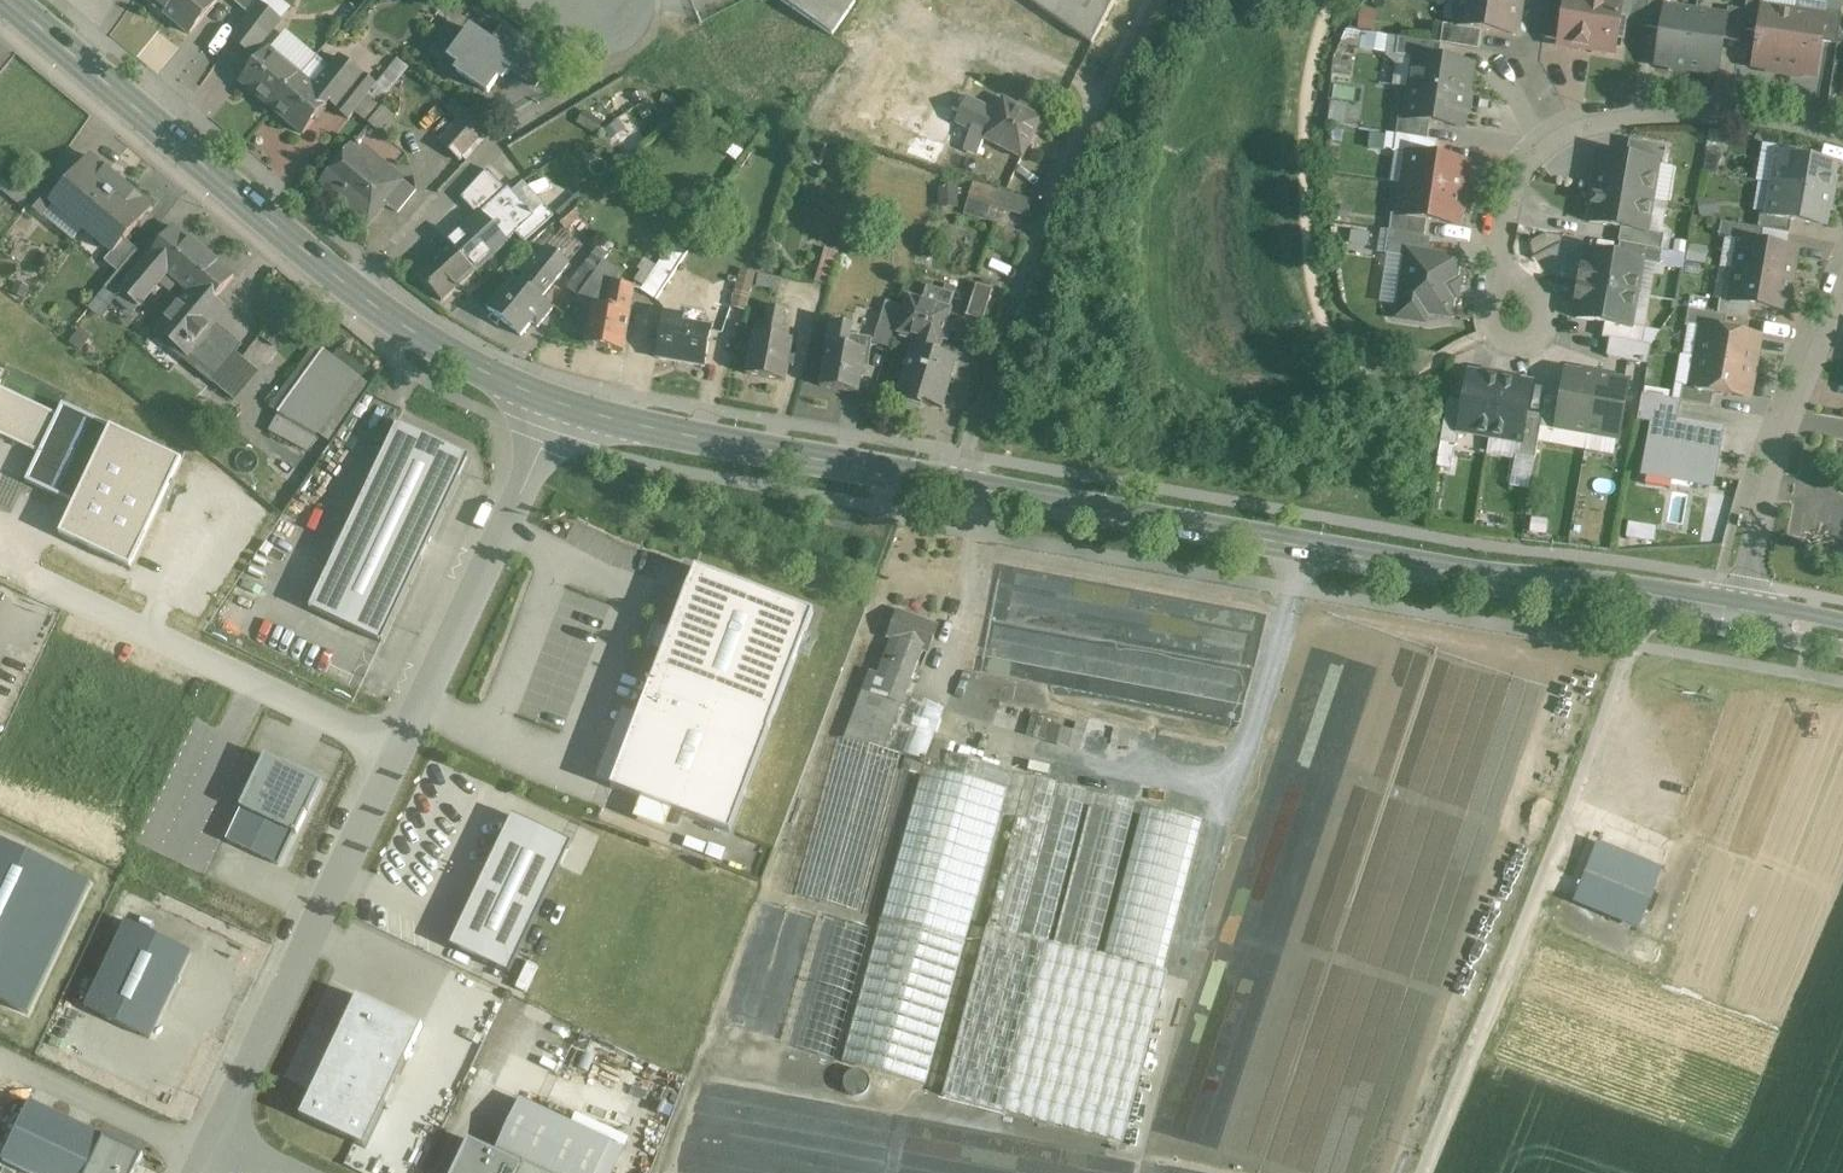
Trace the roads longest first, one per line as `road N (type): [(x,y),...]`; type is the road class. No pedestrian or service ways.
road 1 (tertiary): [(548,398),(614,420),(954,487),(1742,610)]
road 2 (tertiary): [(22,0),(408,326),(449,355),(548,398)]
road 3 (track): [(1415,1172),(1651,598)]
road 4 (residential): [(1842,131),(1794,117),(1682,108),(1582,123),(1537,152),(1508,193),(1499,255),(1510,325)]
road 5 (unclassified): [(387,758),(218,1142)]
road 6 (unclassified): [(548,398),(387,758)]
road 7 (unclassified): [(387,758),(35,581)]
road 8 (residential): [(1842,285),(1765,486),(1742,610)]
road 9 (unclassified): [(218,1142),(178,1138),(0,1055)]

